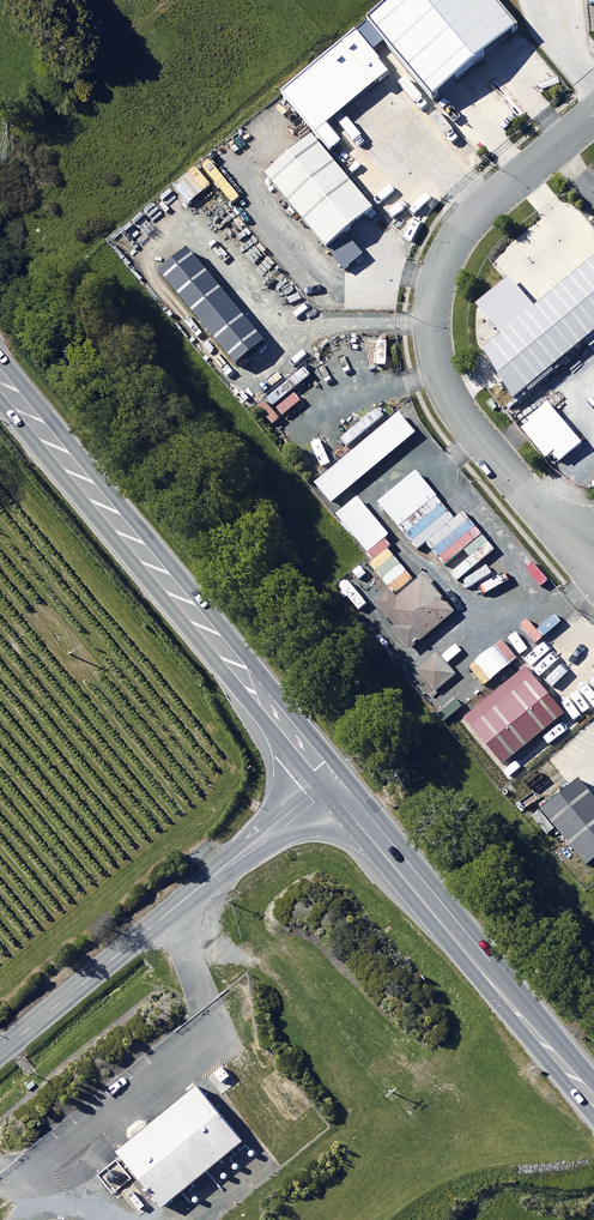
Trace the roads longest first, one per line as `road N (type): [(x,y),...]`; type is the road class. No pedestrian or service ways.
road 1 (unclassified): [(593,115),(460,233),(436,286),(431,326),(439,372),(470,425),(541,508),(593,543)]
road 2 (secondary): [(328,779),(0,383)]
road 3 (tertiary): [(328,779),(0,1052)]
road 4 (secondary): [(593,1098),(328,779)]

